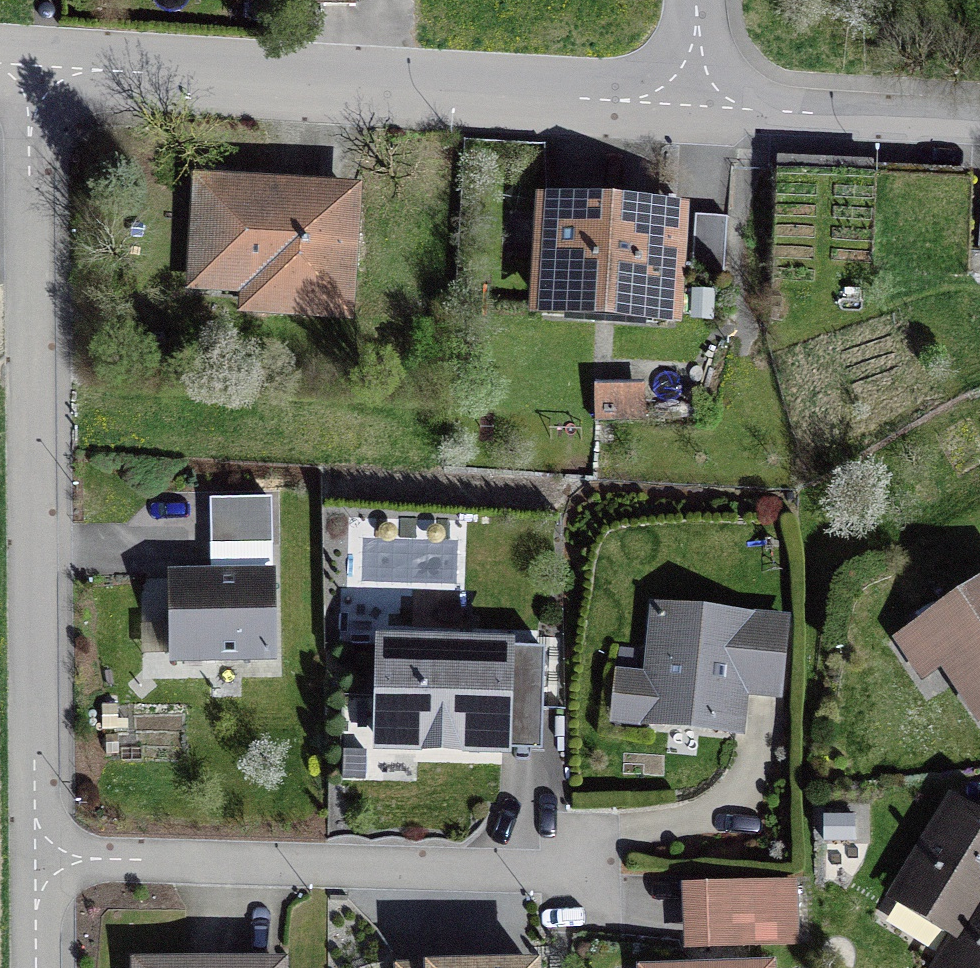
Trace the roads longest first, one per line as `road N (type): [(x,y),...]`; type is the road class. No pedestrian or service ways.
road 1 (residential): [(48,864),(36,83)]
road 2 (residential): [(704,115),(36,83)]
road 3 (residential): [(48,864),(638,889)]
road 4 (residential): [(979,126),(704,115)]

